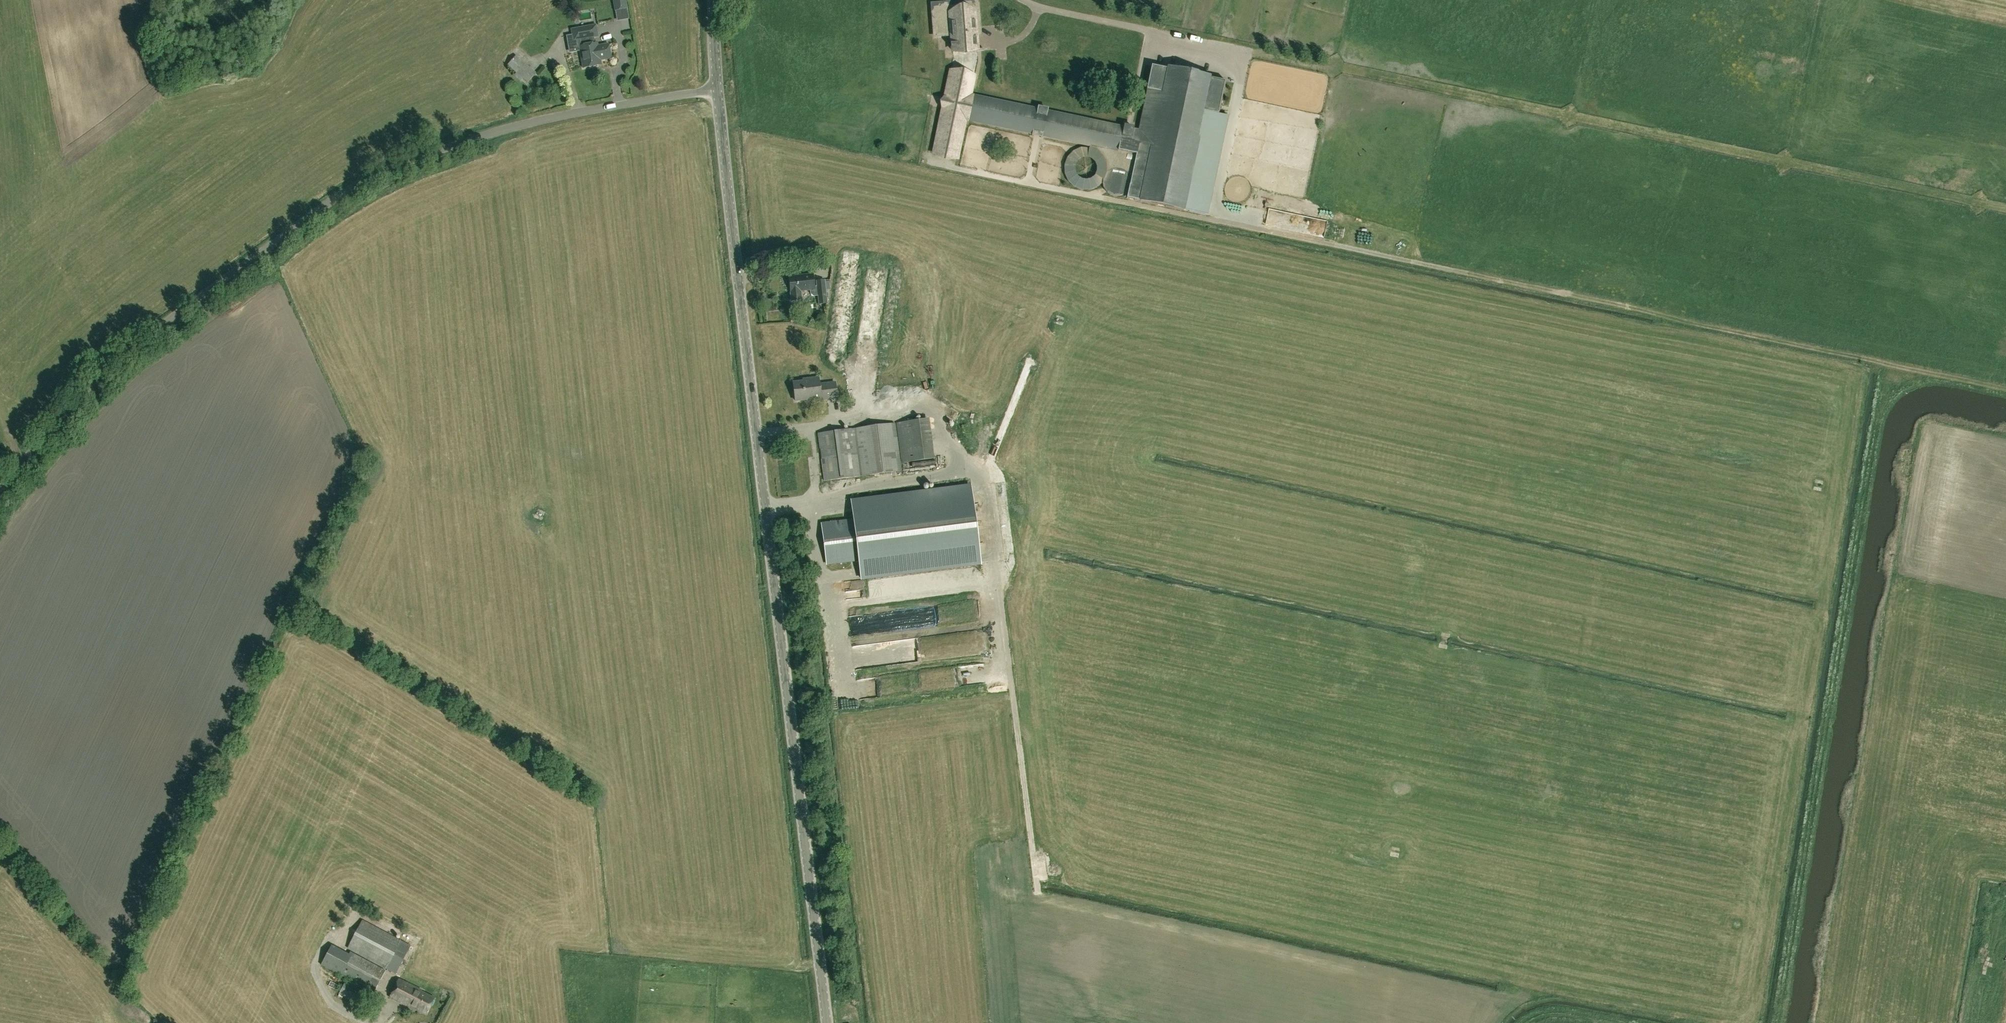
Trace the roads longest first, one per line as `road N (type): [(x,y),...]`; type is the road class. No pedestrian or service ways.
road 1 (tertiary): [(828,1022),(718,89)]
road 2 (unclassified): [(0,491),(68,411),(167,323),(343,193),(470,139),(718,89)]

